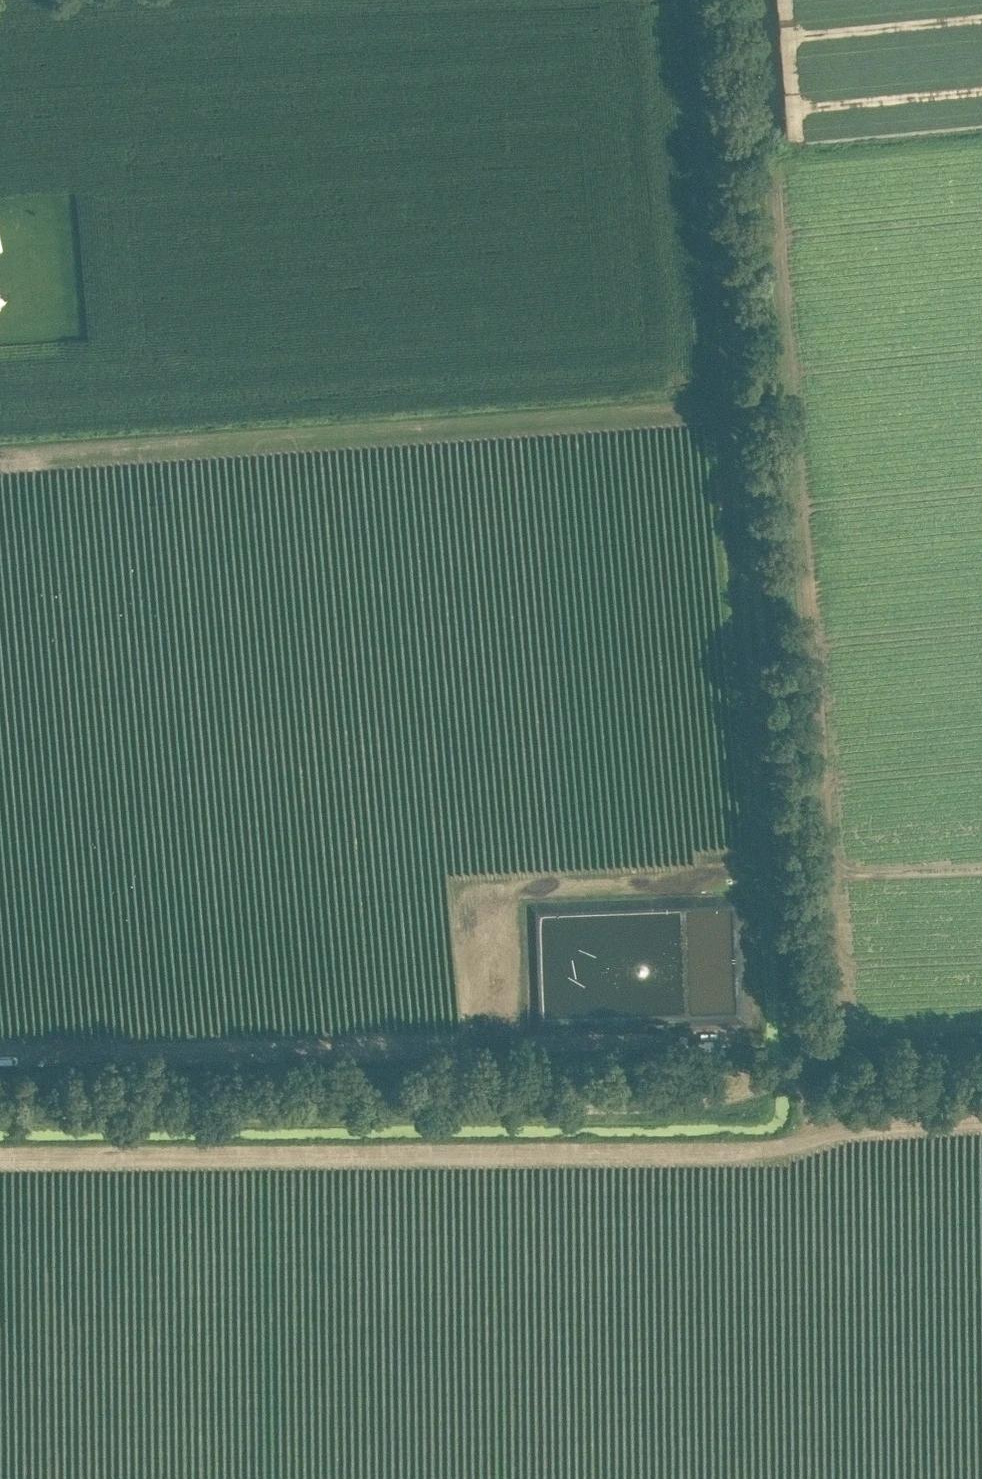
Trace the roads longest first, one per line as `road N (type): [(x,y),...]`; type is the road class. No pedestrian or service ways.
road 1 (track): [(0,1081),(826,1070),(721,0)]

